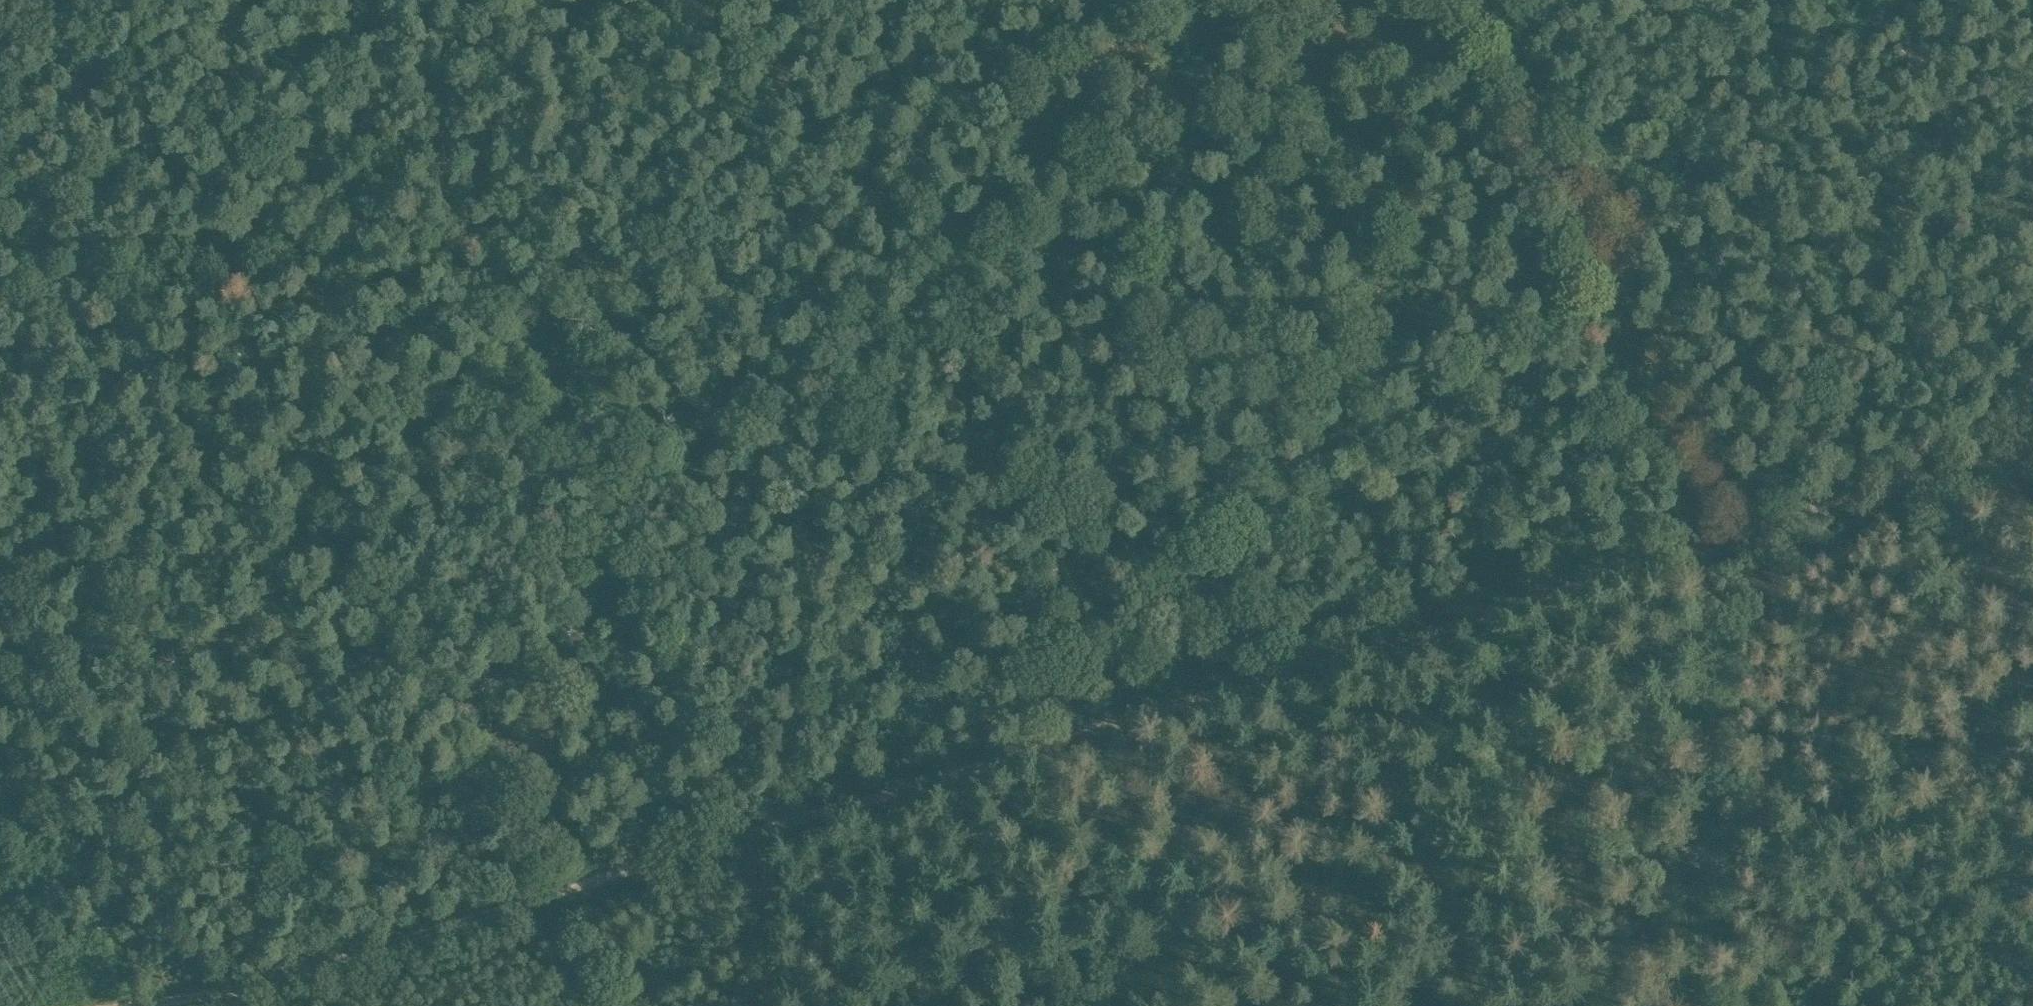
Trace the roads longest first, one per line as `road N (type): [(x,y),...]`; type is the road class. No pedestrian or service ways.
road 1 (track): [(2032,453),(765,831)]
road 2 (track): [(1687,555),(1466,0)]
road 3 (track): [(1693,1005),(1701,552)]
road 4 (track): [(525,900),(137,1005)]
road 5 (track): [(744,835),(525,900)]

